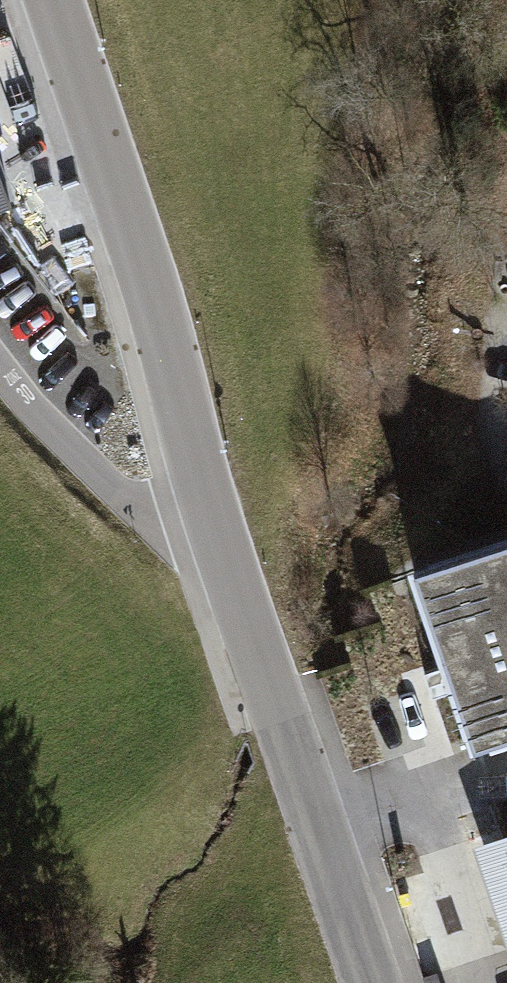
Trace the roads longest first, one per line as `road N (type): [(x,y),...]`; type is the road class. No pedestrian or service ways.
road 1 (tertiary): [(53,0),(154,301),(219,544)]
road 2 (tertiary): [(219,544),(371,982)]
road 3 (residential): [(0,369),(108,486),(162,524),(219,544)]

